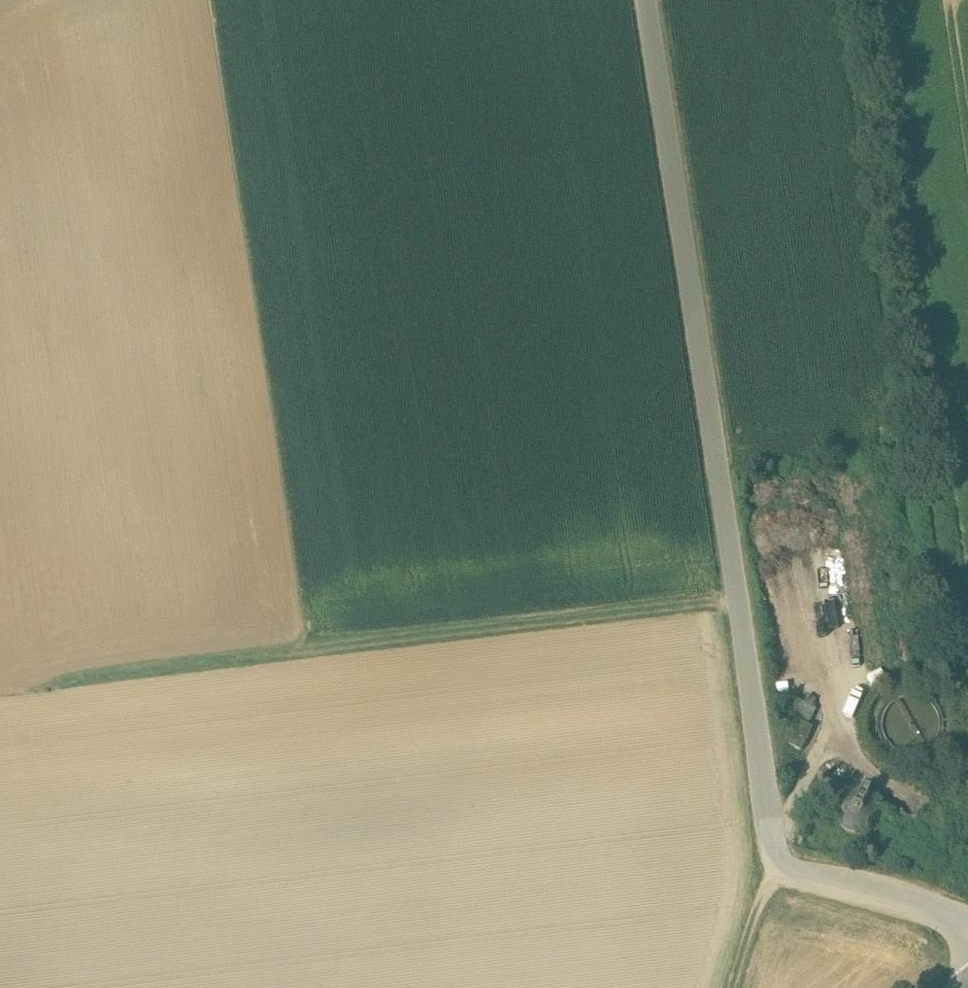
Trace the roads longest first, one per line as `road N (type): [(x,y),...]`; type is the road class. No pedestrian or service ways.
road 1 (unclassified): [(967,924),(800,875),(772,839),(774,801),(645,0)]
road 2 (track): [(742,593),(48,677)]
road 3 (track): [(729,987),(760,892),(785,861)]

